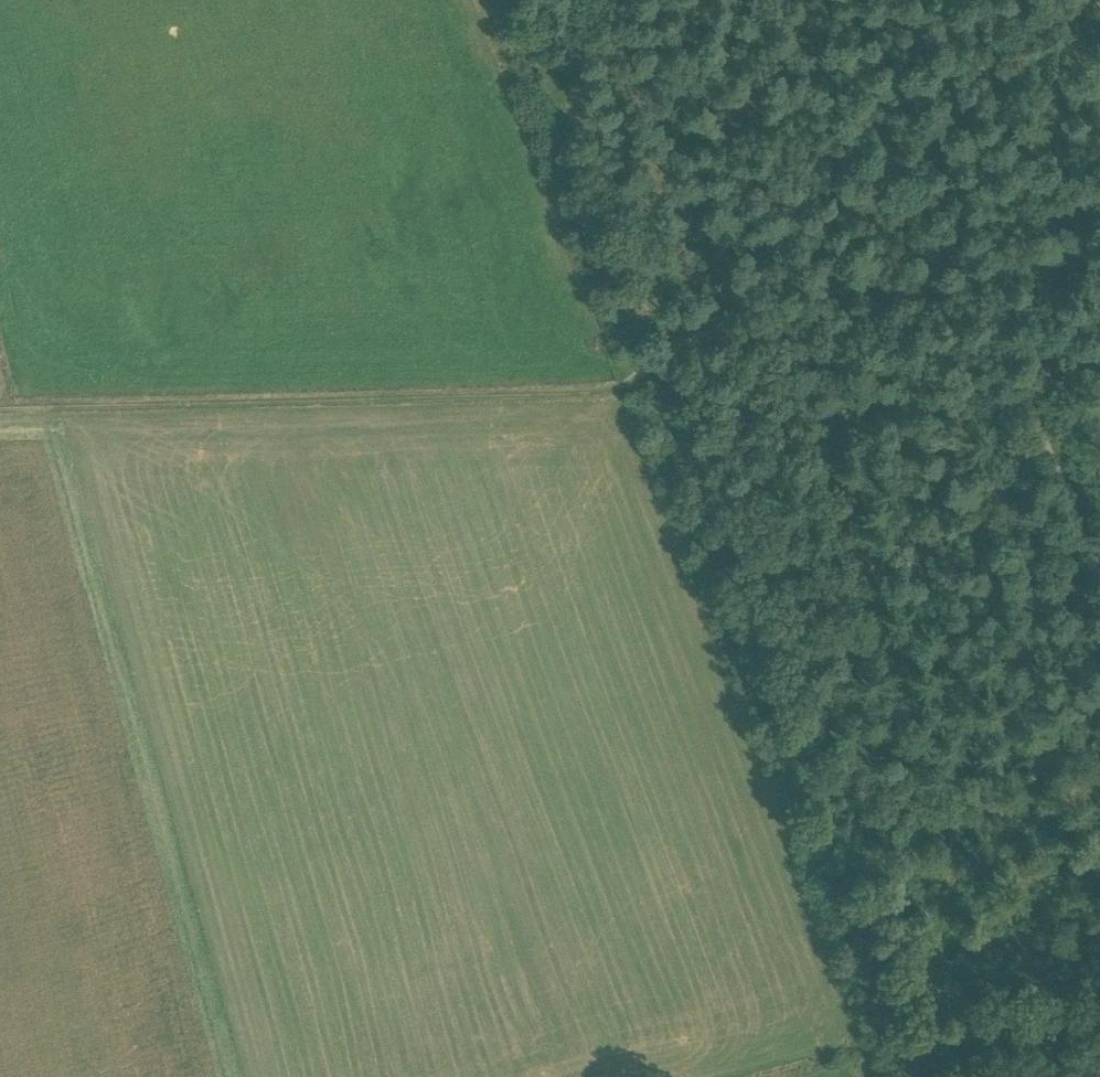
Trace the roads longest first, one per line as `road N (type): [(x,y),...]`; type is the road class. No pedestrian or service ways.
road 1 (track): [(0,411),(613,395),(632,372),(665,356),(994,310)]

